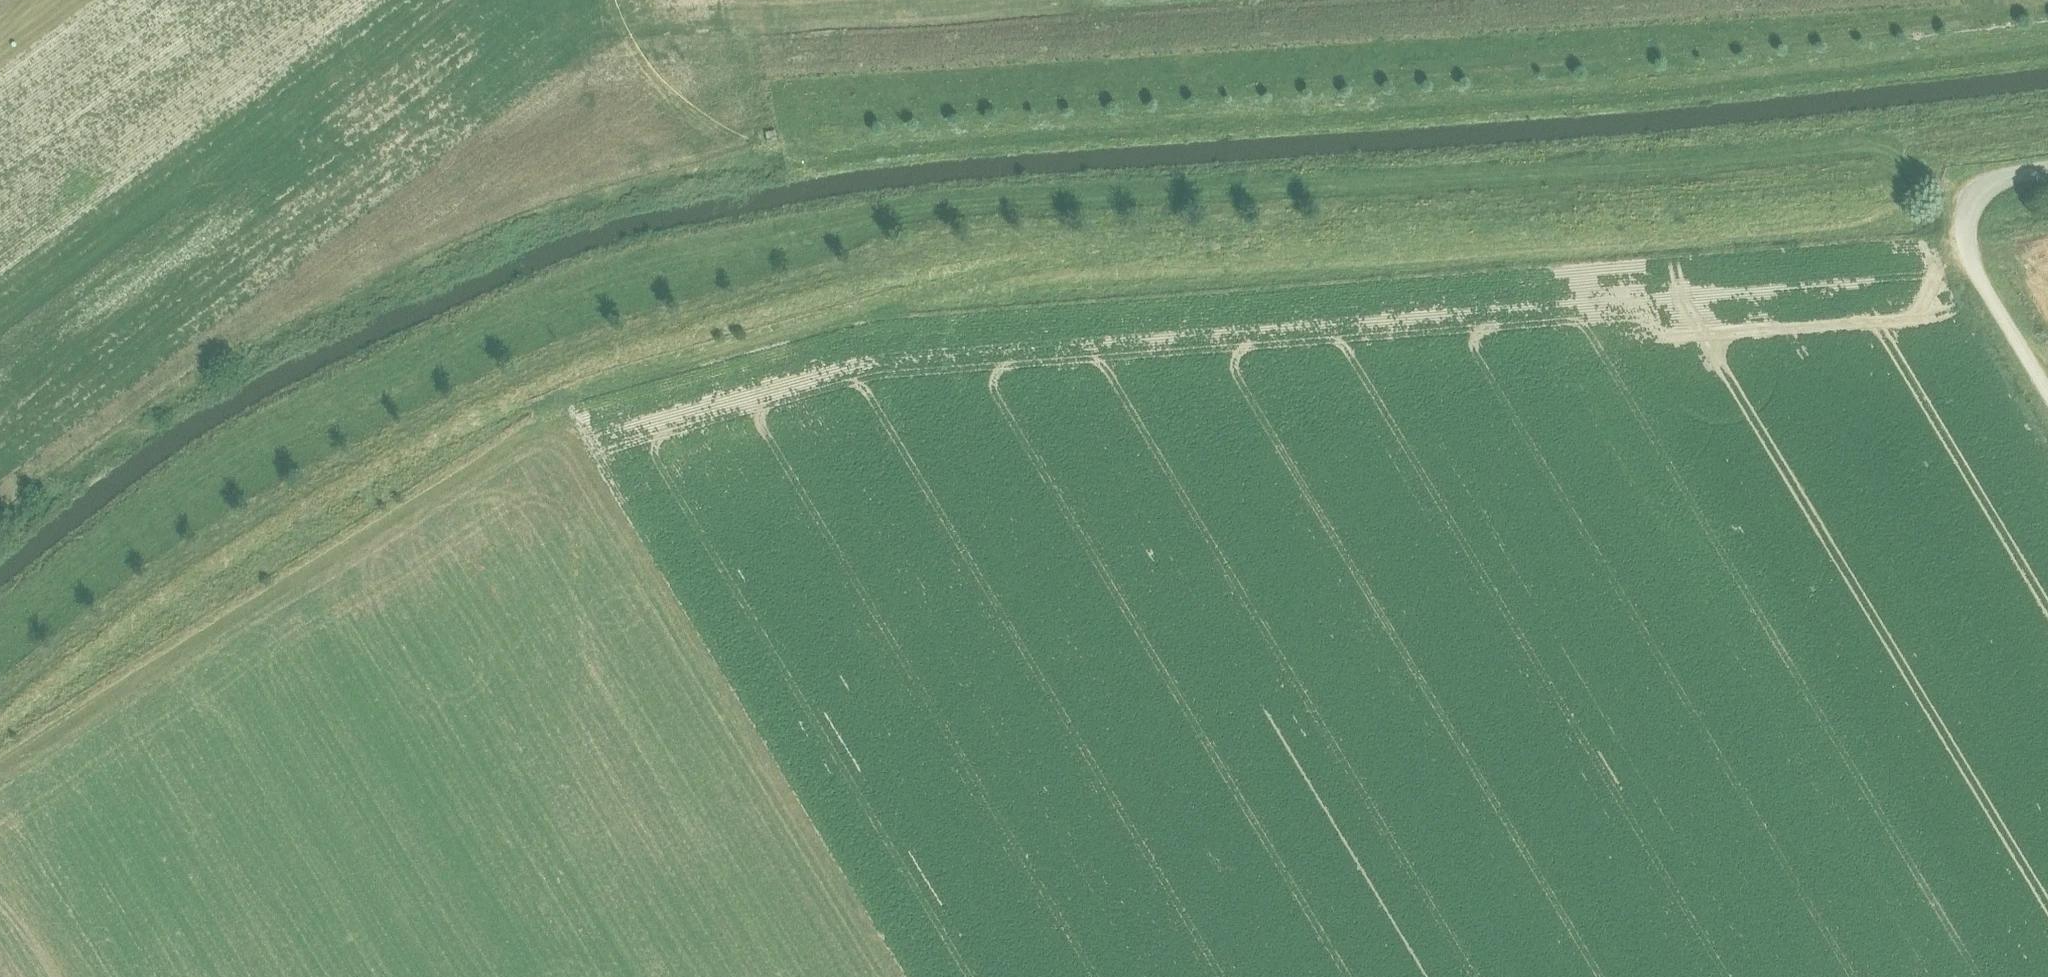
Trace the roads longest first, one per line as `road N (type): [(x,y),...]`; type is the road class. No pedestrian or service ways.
road 1 (unclassified): [(2047,393),(1979,278),(1964,230),(1985,187),(2047,170)]

